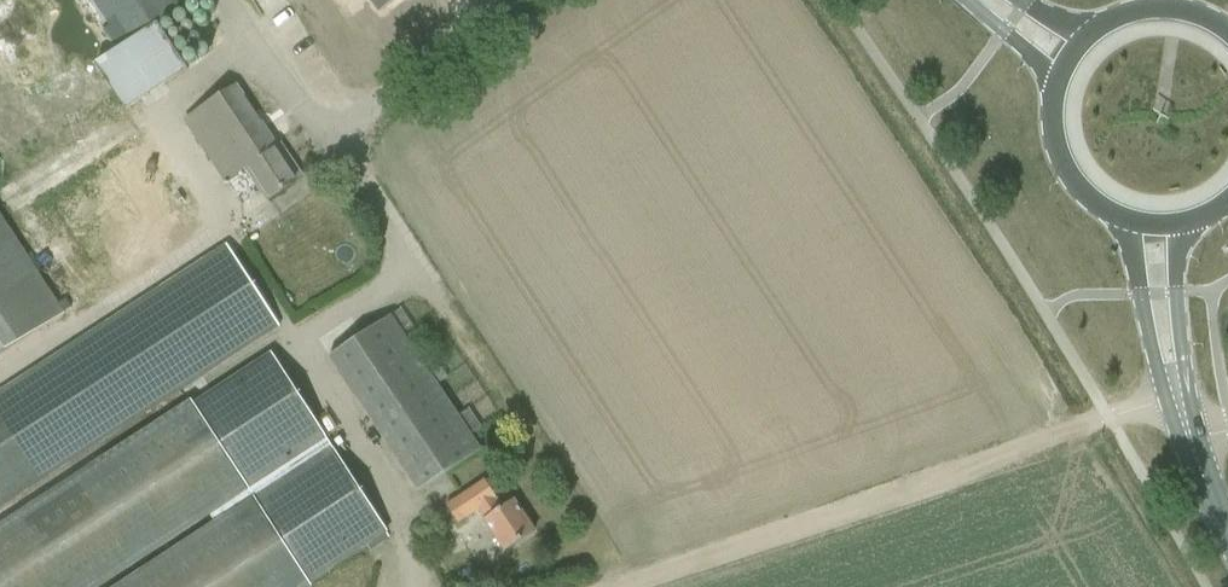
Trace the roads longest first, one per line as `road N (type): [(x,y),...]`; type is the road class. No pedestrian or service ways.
road 1 (track): [(1108,419),(594,586)]
road 2 (secondary): [(1124,218),(1154,359),(1180,410)]
road 3 (secondary): [(1180,410),(1175,293),(1182,222)]
road 4 (secondary): [(1060,77),(1054,134),(1063,161),(1099,204),(1124,218)]
road 5 (secondary): [(1227,34),(1177,10),(1143,11),(1082,43)]
road 6 (secondary): [(1227,534),(1180,410)]
road 7 (track): [(1227,424),(1180,410),(1108,419)]

